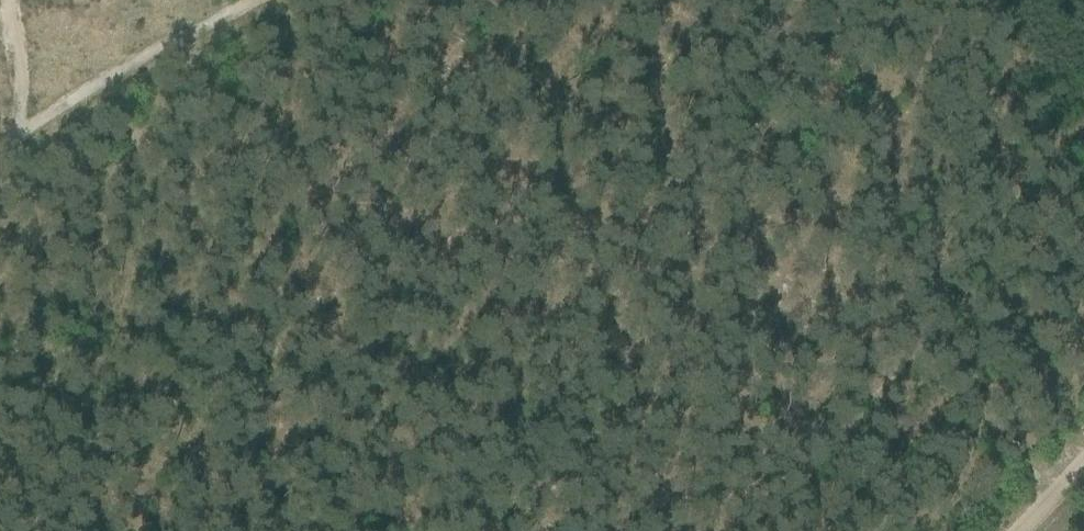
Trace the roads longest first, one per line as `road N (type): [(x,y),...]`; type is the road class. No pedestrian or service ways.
road 1 (track): [(420,530),(564,487),(700,501),(744,481),(809,432),(960,344),(1007,279),(1083,213)]
road 2 (track): [(5,0),(21,136)]

